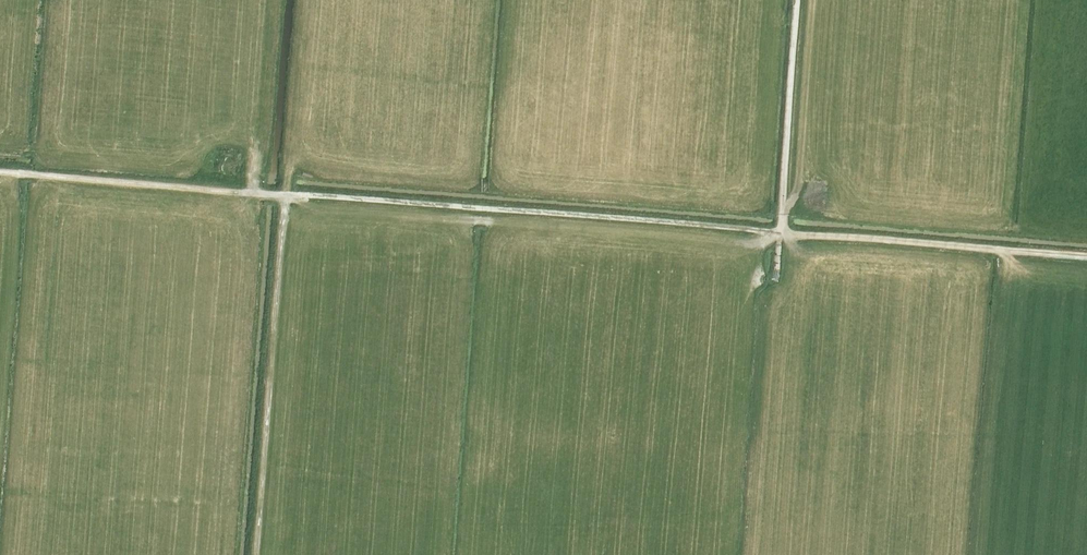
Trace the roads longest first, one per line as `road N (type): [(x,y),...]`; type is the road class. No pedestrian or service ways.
road 1 (track): [(0,172),(780,232)]
road 2 (track): [(286,195),(254,554)]
road 3 (track): [(797,0),(780,232)]

